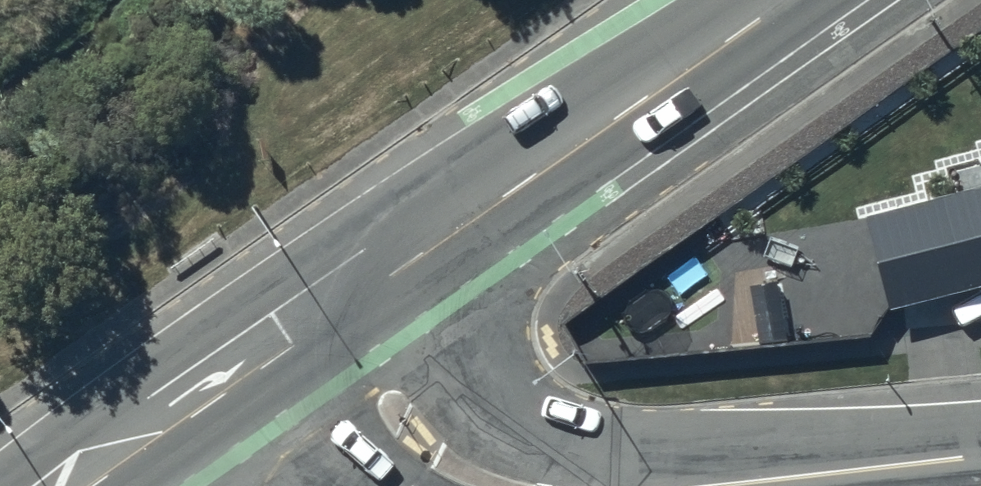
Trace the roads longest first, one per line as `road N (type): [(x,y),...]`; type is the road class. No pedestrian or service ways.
road 1 (primary): [(333,321),(790,0)]
road 2 (primary): [(93,485),(333,321)]
road 3 (tertiary): [(704,485),(980,456)]
road 4 (tertiary): [(333,321),(437,455),(505,485)]

